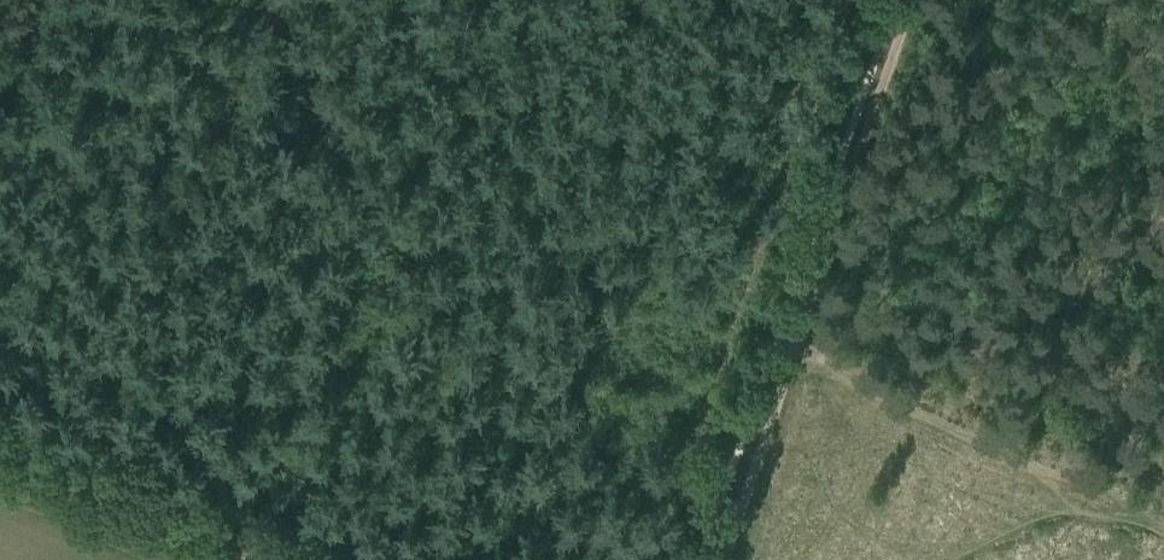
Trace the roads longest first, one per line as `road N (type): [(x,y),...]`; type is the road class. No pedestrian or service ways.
road 1 (track): [(789,346),(1163,538)]
road 2 (track): [(912,0),(789,346)]
road 3 (track): [(608,0),(873,113)]
road 4 (track): [(0,447),(256,559)]
road 5 (track): [(789,346),(716,559)]

